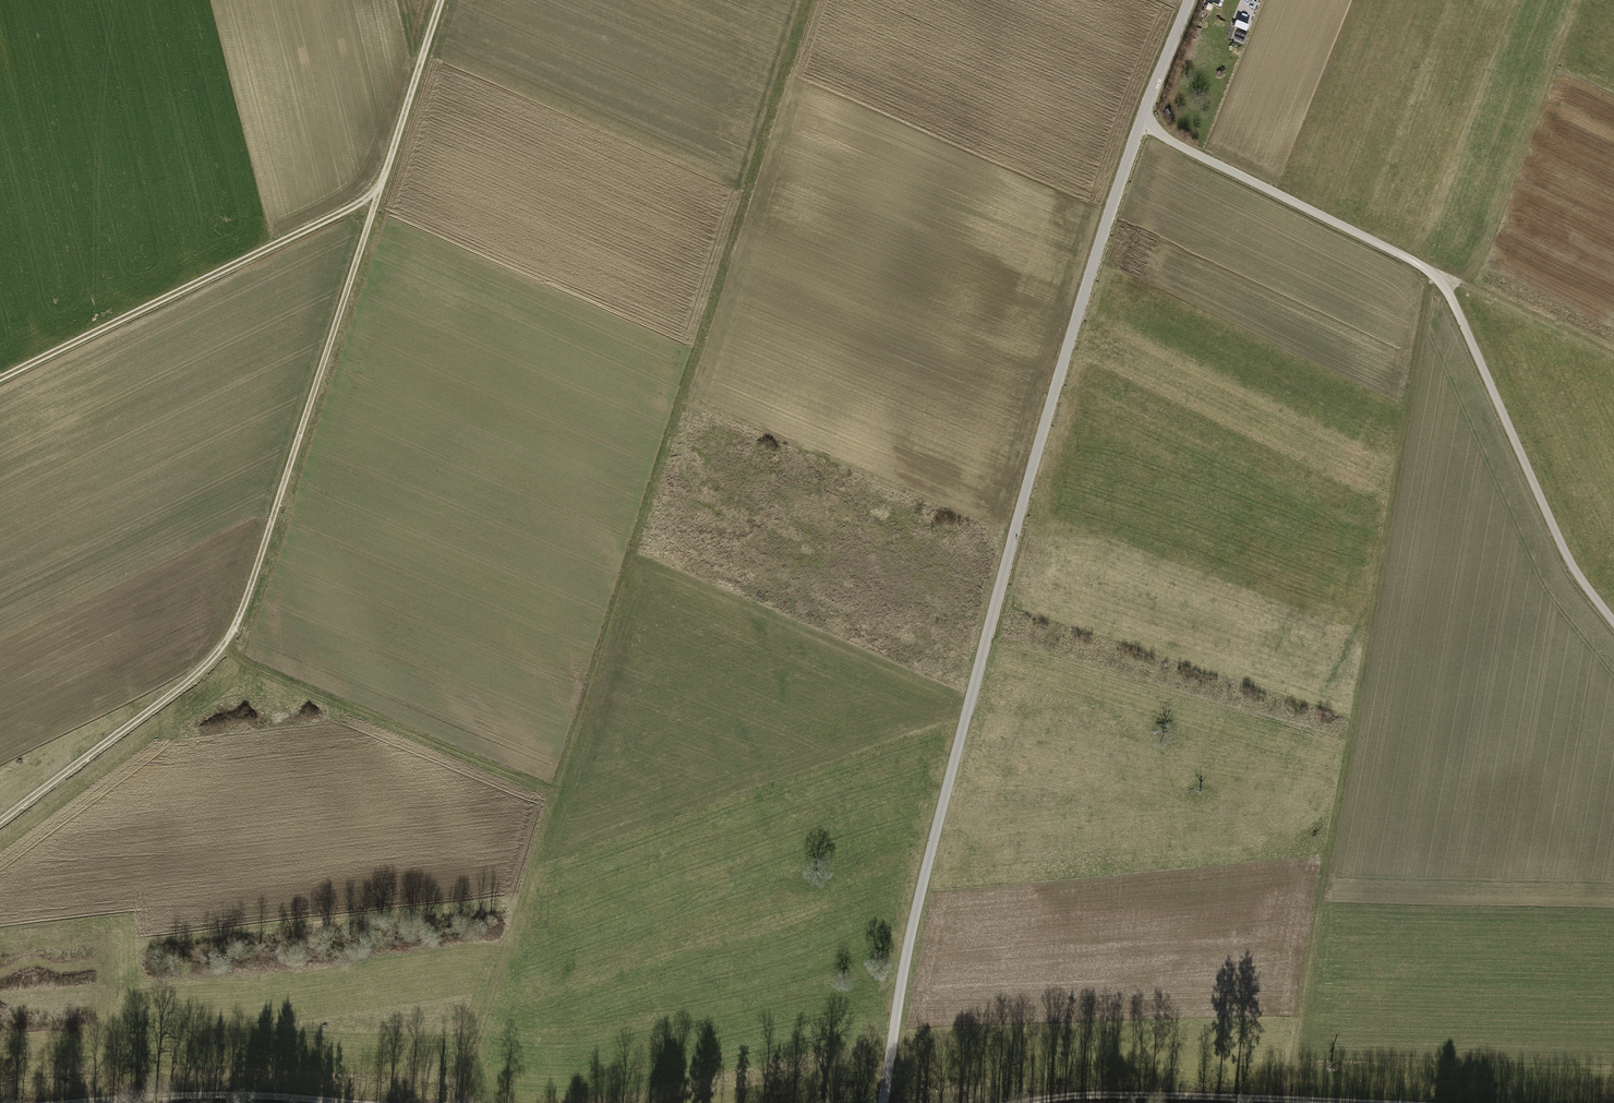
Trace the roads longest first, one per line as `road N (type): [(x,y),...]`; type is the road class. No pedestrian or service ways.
road 1 (track): [(228,638),(245,662),(553,793),(808,0)]
road 2 (unclassified): [(1139,124),(1015,530),(914,920),(883,1102)]
road 3 (track): [(441,0),(232,634),(201,670),(0,820)]
road 4 (track): [(1445,285),(1429,288),(1290,1101)]
road 5 (track): [(383,181),(364,200),(0,378)]
road 6 (track): [(1613,622),(1564,550),(1445,285)]
road 7 (track): [(1372,1102),(1012,1102)]
road 8 (track): [(1445,285),(1433,271),(1139,124)]
road 9 (track): [(553,793),(477,1059),(511,1102)]
road 10 (track): [(1581,0),(1481,261),(1469,277),(1445,285)]
road 11 (track): [(1456,281),(1613,356)]
road 12 (residential): [(1189,0),(1139,124)]
road 13 (track): [(254,1102),(127,1102)]

